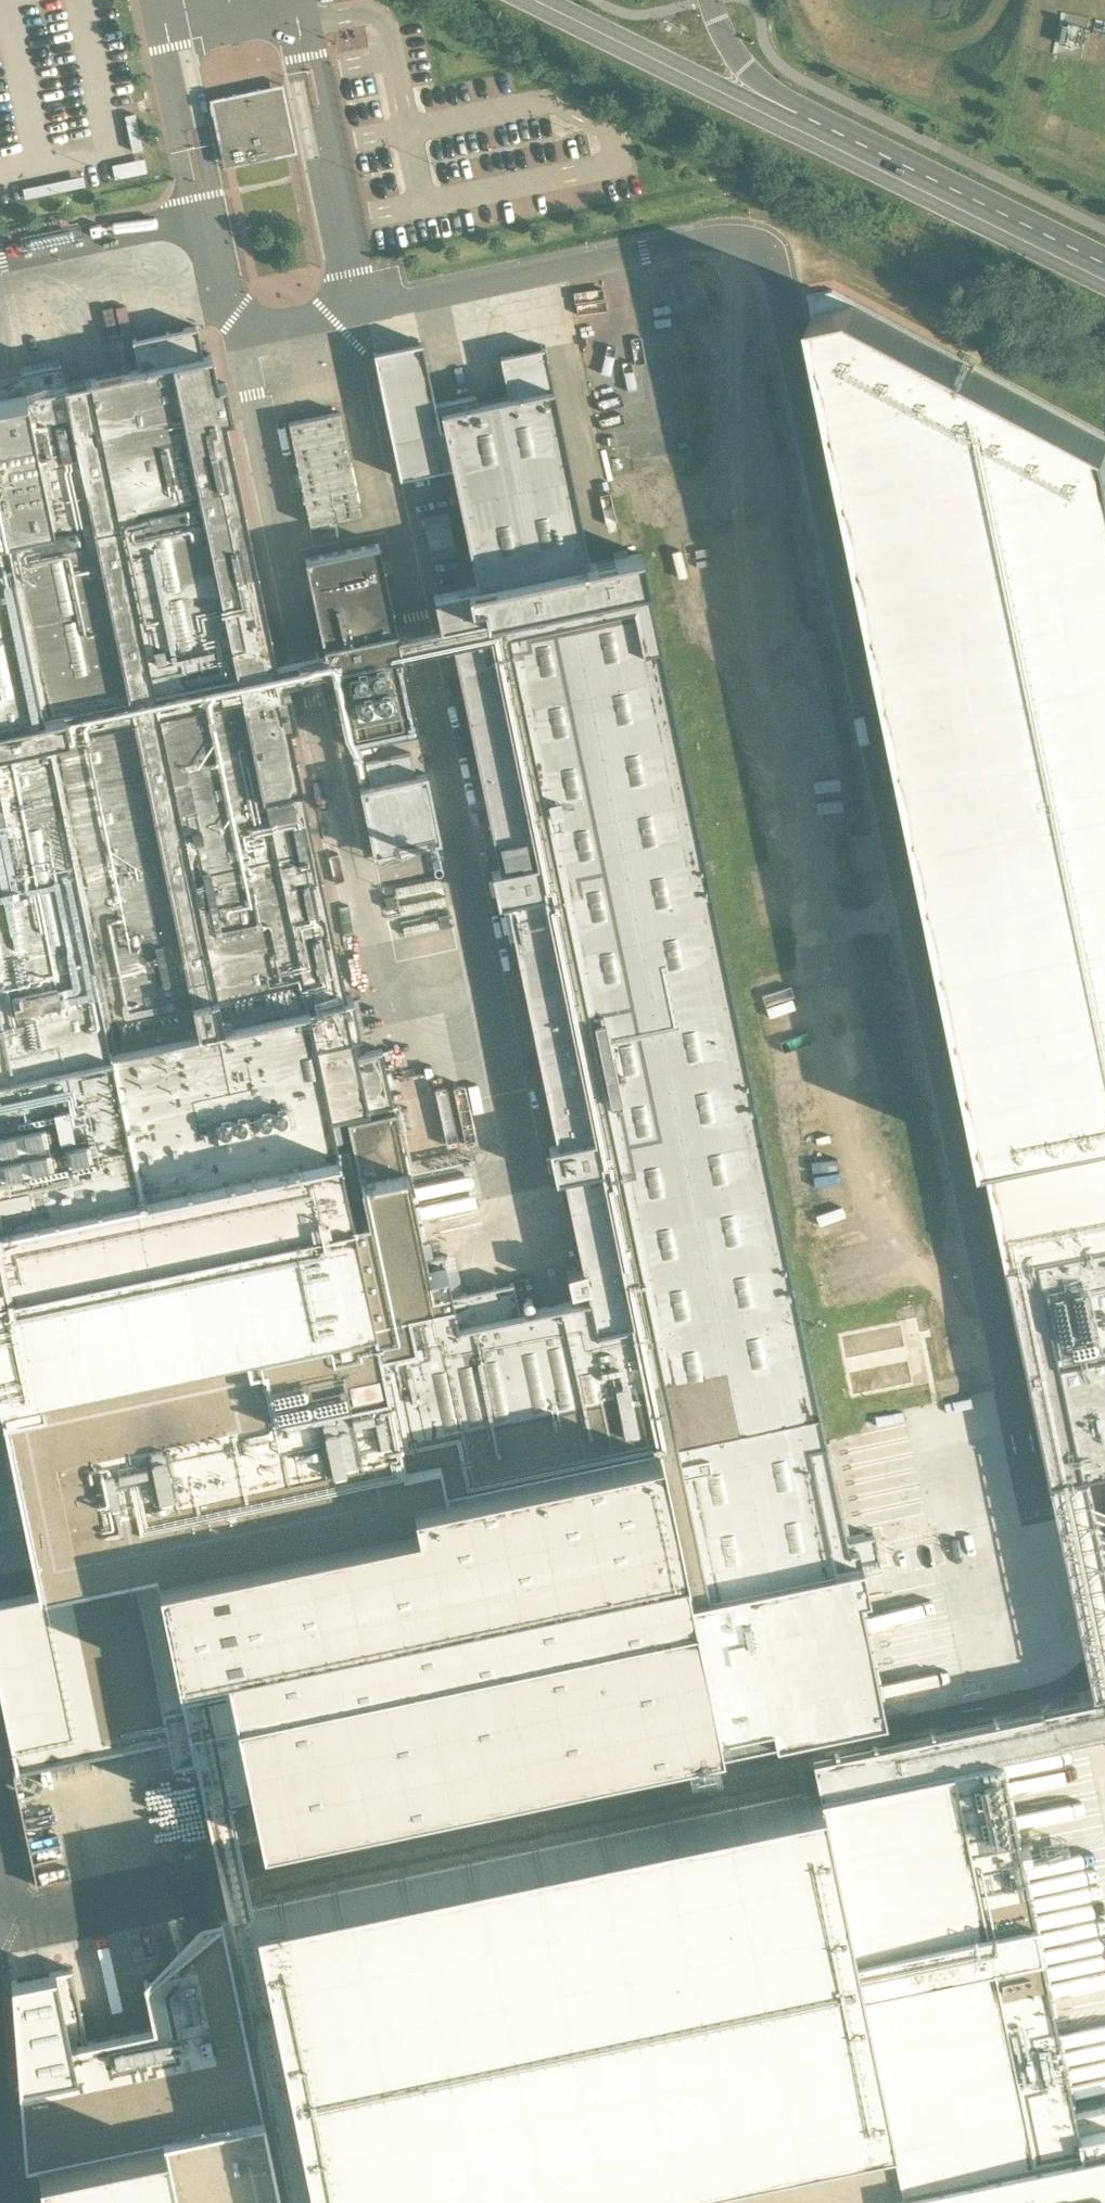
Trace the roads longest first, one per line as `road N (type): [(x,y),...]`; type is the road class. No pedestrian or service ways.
road 1 (secondary): [(544,0),(1104,280)]

